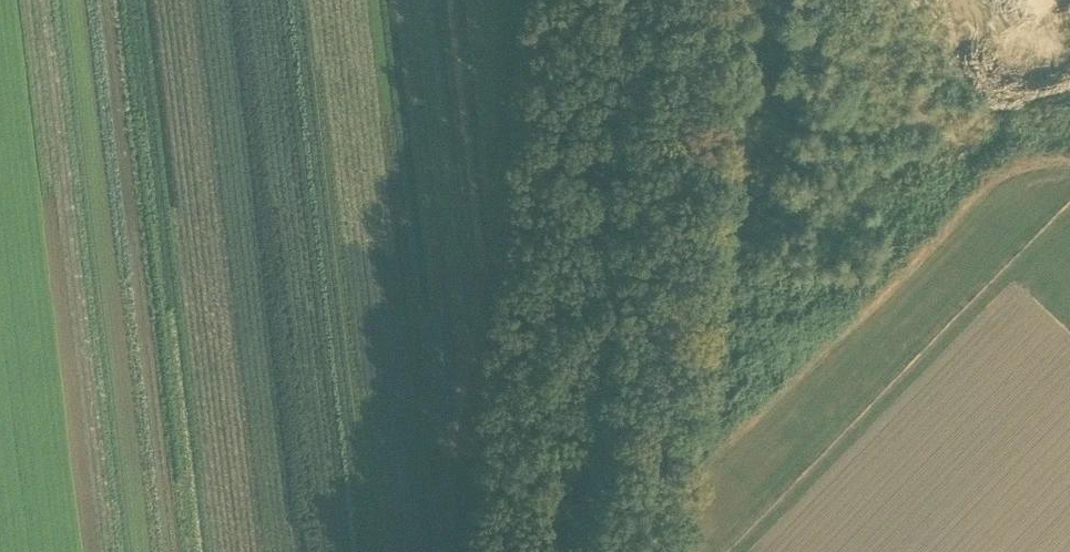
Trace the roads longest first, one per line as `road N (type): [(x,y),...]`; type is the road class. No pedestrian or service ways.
road 1 (track): [(627,551),(700,0)]

